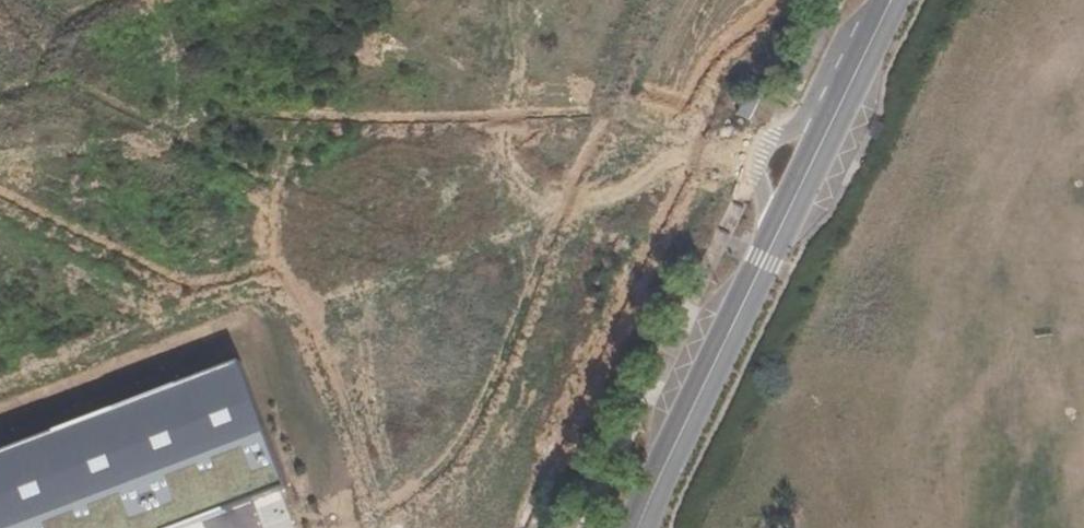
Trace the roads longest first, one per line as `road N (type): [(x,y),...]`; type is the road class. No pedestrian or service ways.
road 1 (unclassified): [(642,527),(890,0)]
road 2 (unknown): [(838,112),(808,130),(733,140),(761,176),(776,239)]

